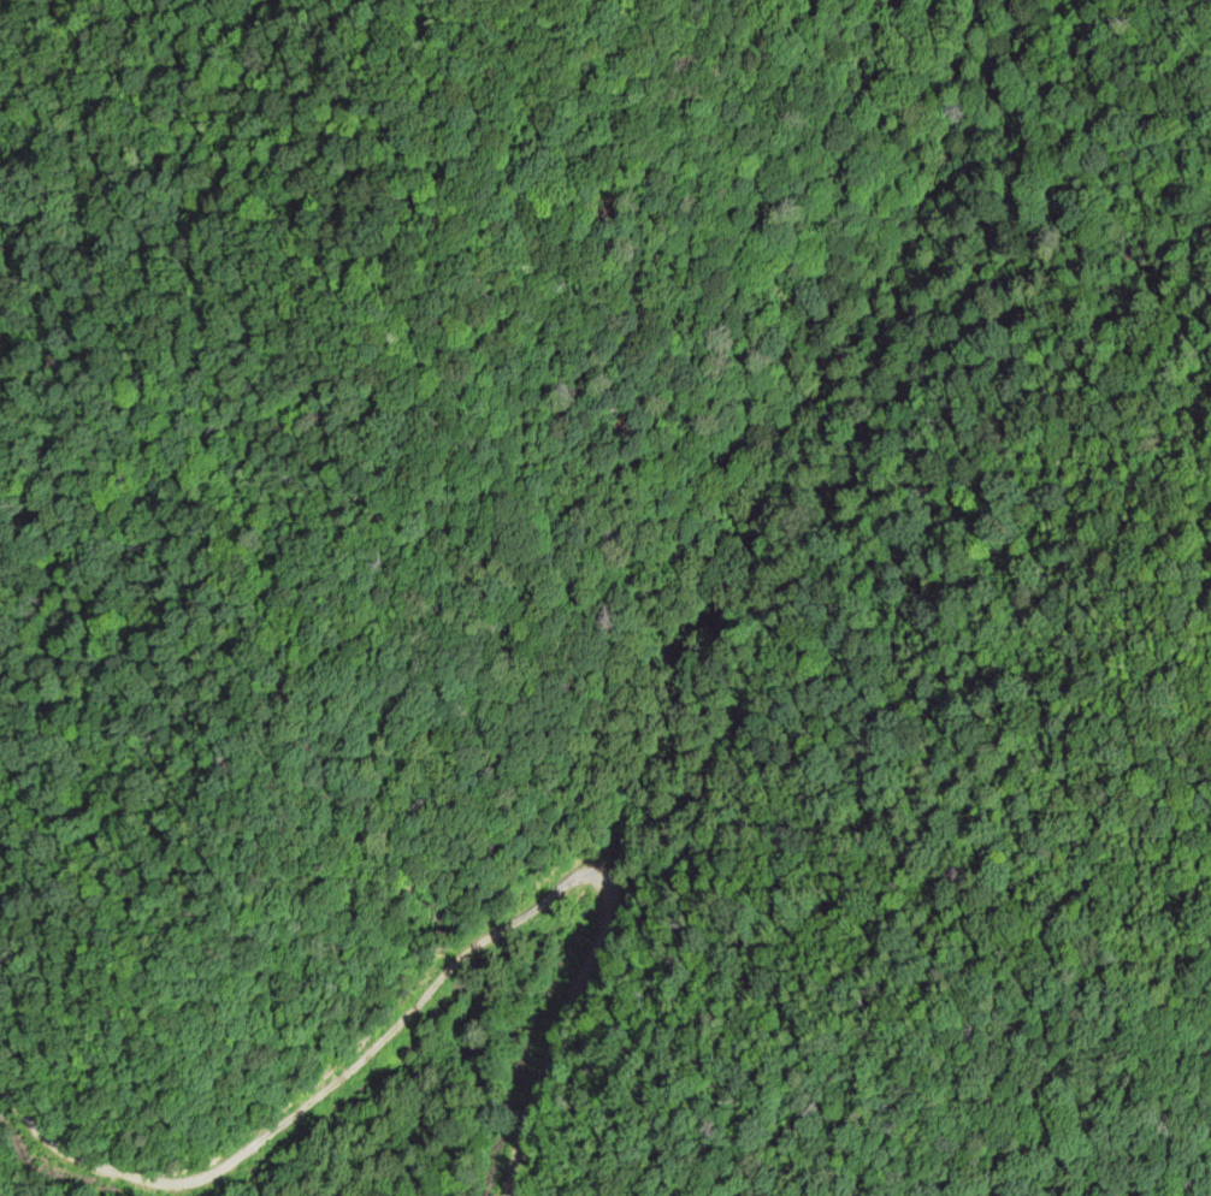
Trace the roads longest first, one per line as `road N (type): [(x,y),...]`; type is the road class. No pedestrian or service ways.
road 1 (residential): [(508,1195),(513,1107),(559,991),(596,932),(598,899),(578,875),(503,918),(235,1160),(161,1178),(101,1162),(36,1132),(0,1094)]

